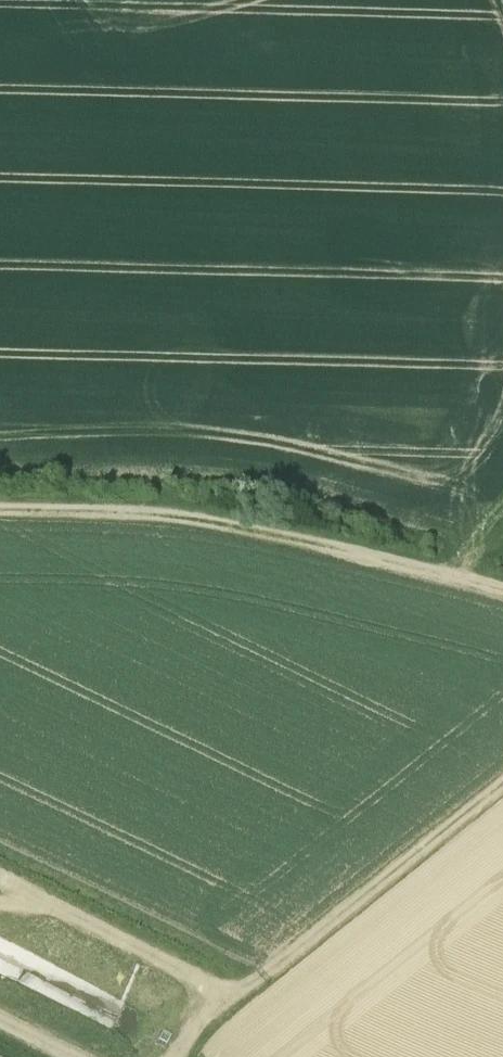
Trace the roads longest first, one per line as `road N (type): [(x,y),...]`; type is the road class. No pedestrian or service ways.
road 1 (track): [(0,507),(178,516),(502,589)]

